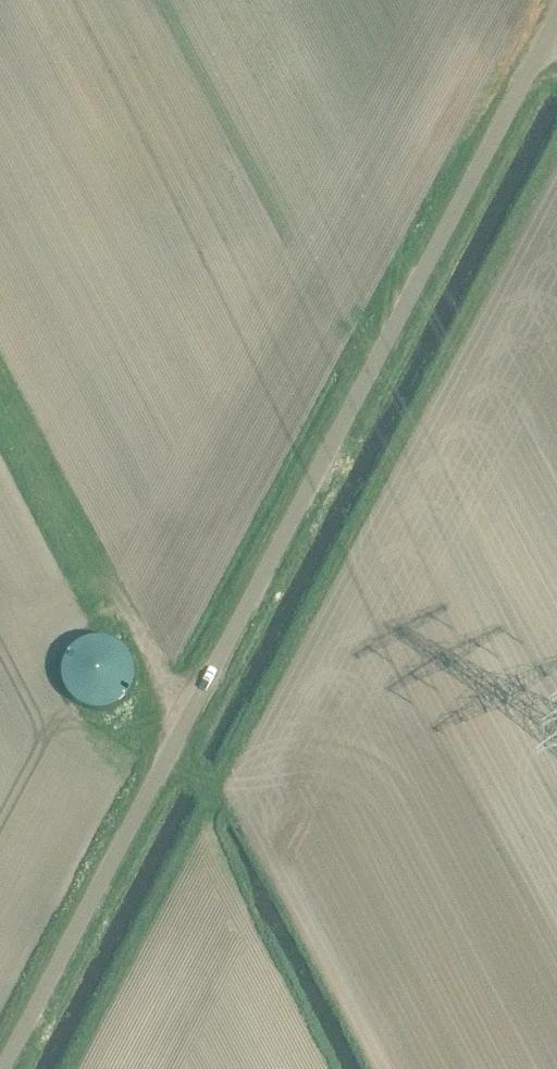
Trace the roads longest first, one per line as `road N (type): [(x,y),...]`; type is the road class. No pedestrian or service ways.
road 1 (unclassified): [(3,1068),(556,22)]

